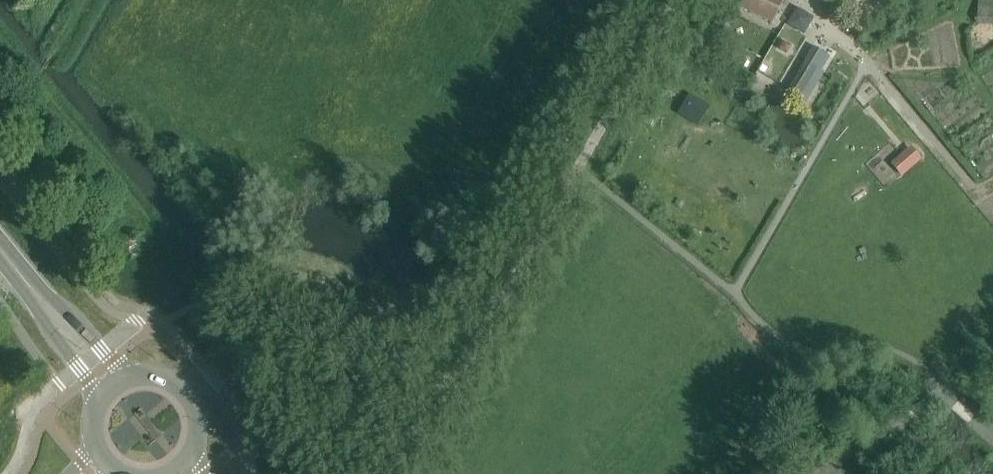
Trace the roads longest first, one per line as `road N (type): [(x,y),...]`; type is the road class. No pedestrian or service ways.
road 1 (secondary): [(186,464),(197,420),(188,399),(171,383),(125,380)]
road 2 (secondary): [(29,285),(100,400)]
road 3 (secondary): [(125,380),(29,285)]

